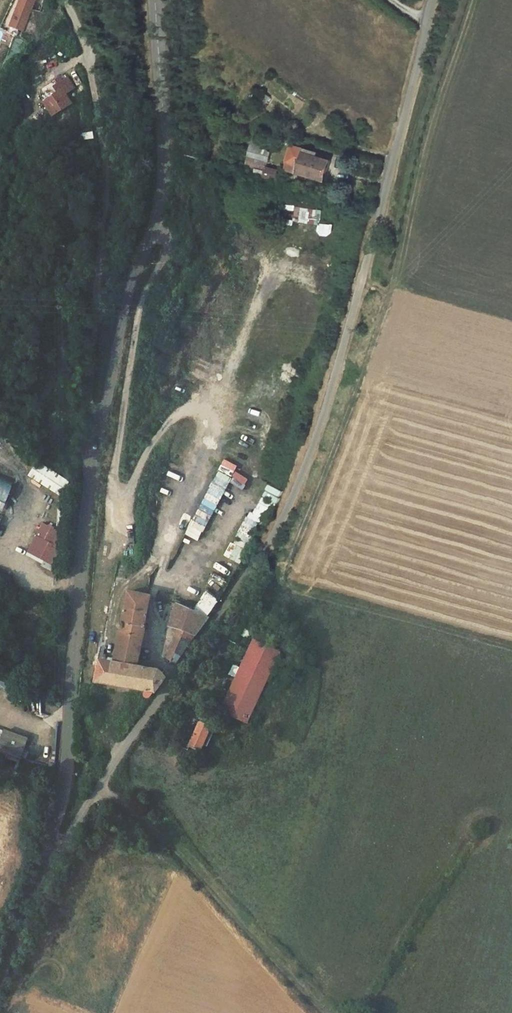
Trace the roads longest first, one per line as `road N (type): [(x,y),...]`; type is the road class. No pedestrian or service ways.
road 1 (unclassified): [(47,847),(73,839),(296,491),(335,388),(434,0)]
road 2 (unclassified): [(47,847),(68,752),(90,481),(120,318),(158,214),(164,158),(153,0)]
road 3 (track): [(98,433),(91,419),(107,163),(67,0)]
road 4 (track): [(326,1012),(138,811),(104,787)]
road 5 (unclassified): [(0,972),(47,847)]

